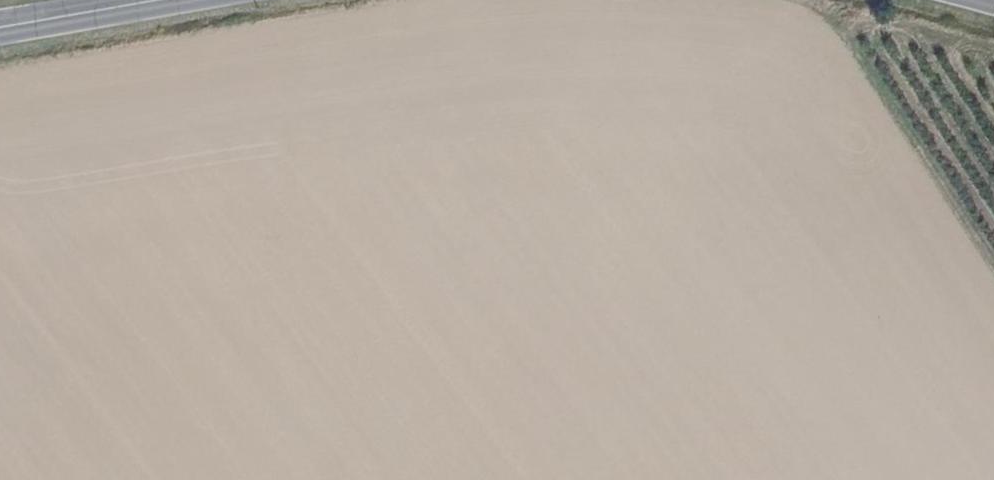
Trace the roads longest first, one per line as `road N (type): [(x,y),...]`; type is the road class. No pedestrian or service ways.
road 1 (secondary): [(177,0),(0,30)]

